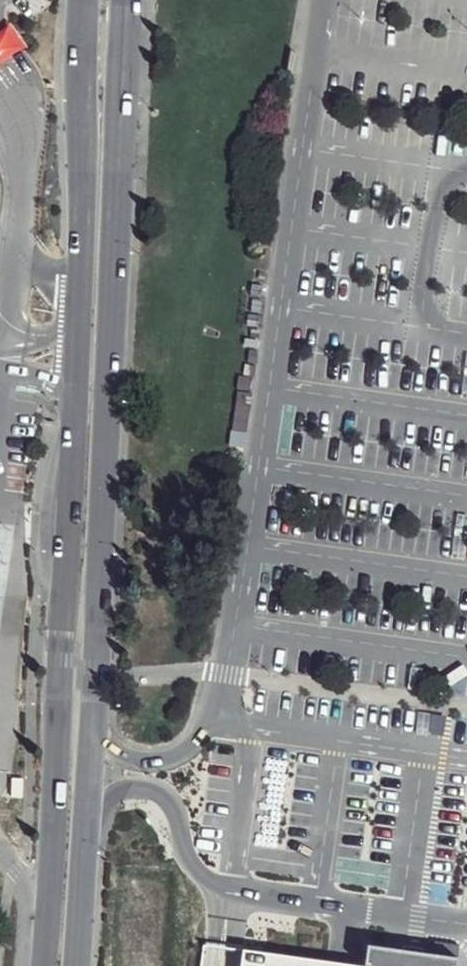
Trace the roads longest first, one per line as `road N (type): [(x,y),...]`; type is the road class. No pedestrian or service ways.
road 1 (tertiary): [(73,965),(127,0)]
road 2 (tertiary): [(85,0),(78,332),(44,965)]

